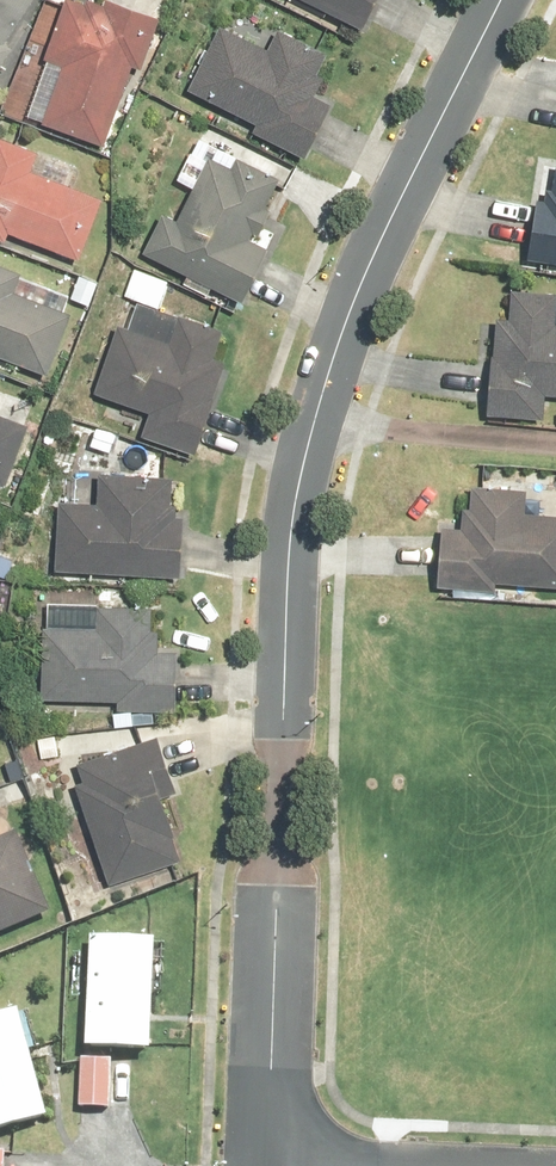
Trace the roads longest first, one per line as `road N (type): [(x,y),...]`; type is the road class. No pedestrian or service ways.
road 1 (residential): [(499,0),(381,231),(317,420),(283,590),(268,1161)]

